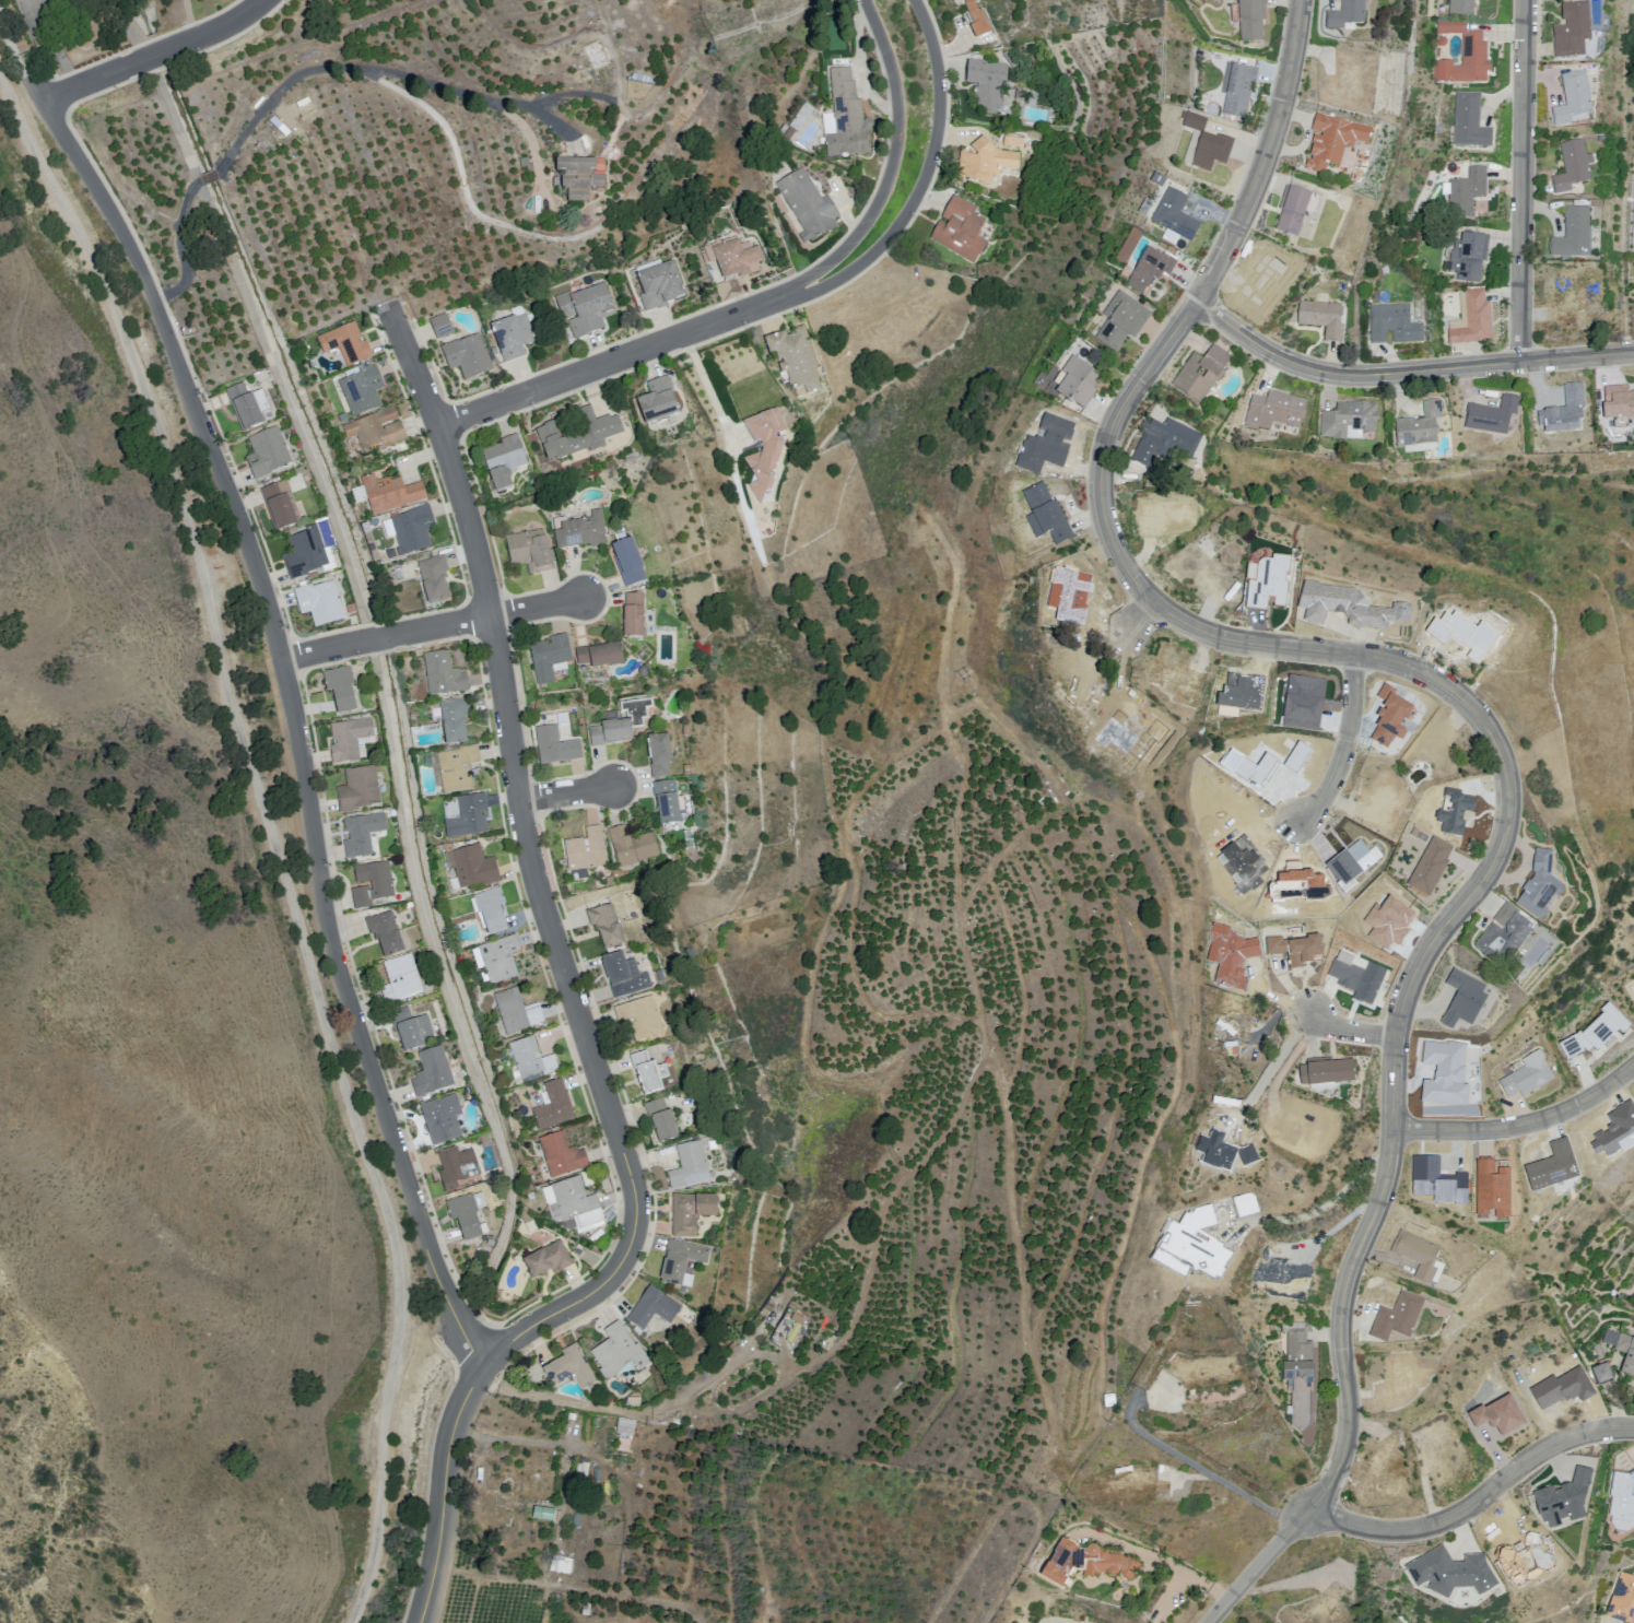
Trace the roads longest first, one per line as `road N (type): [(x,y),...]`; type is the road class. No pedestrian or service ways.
road 1 (residential): [(1210,1622),(1337,1487),(1347,1463),(1351,1293),(1395,1160),(1412,999),(1441,941),(1489,877),(1512,813),(1508,772),(1485,719),(1448,685),(1400,663),(1231,643),(1189,627),(1132,575),(1102,506),(1125,412),(1253,203),(1283,111),(1304,0)]
road 2 (residential): [(0,1),(39,101),(131,254),(261,589),(293,717),(339,979),(426,1256),(460,1334),(489,1367)]
road 3 (residential): [(489,1367),(521,1333),(609,1280),(630,1251),(637,1206),(542,901),(470,529),(437,425),(385,304)]
road 4 (residential): [(1197,303),(1283,362),(1328,373),(1633,359)]
road 5 (residential): [(437,425),(789,293)]
road 6 (residential): [(789,293),(820,289),(871,255),(905,213),(928,163),(937,79),(913,0)]
road 7 (residential): [(1523,362),(1525,0)]
road 8 (residential): [(1310,1517),(1386,1532),(1427,1529),(1458,1518),(1541,1457),(1583,1438),(1633,1431)]
road 9 (residential): [(864,0),(892,71),(893,152),(859,228),(789,293)]
road 10 (tertiary): [(489,1367),(452,1439),(440,1552),(421,1622)]
road 11 (residential): [(1633,1071),(1544,1122),(1397,1132)]
road 12 (residential): [(39,101),(197,38),(261,0)]
road 13 (residential): [(1310,818),(1338,785),(1356,728),(1360,657)]

